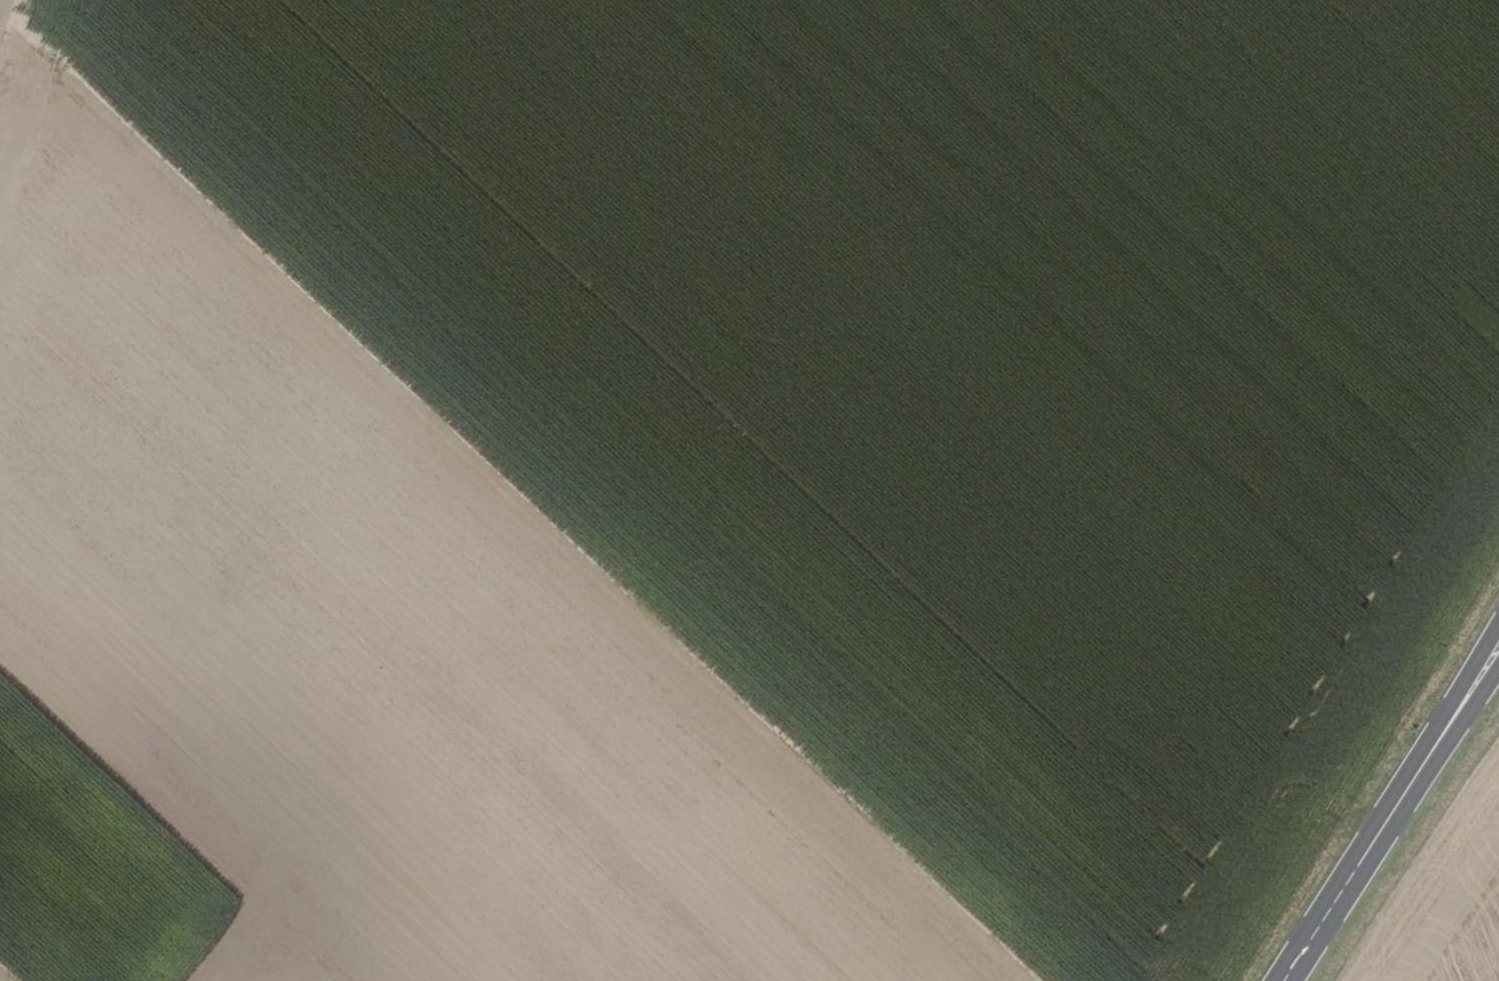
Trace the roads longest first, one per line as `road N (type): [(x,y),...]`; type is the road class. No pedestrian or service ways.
road 1 (primary): [(1498,626),(1382,831)]
road 2 (primary): [(1382,831),(1498,670)]
road 3 (primary): [(1382,831),(1287,980)]

